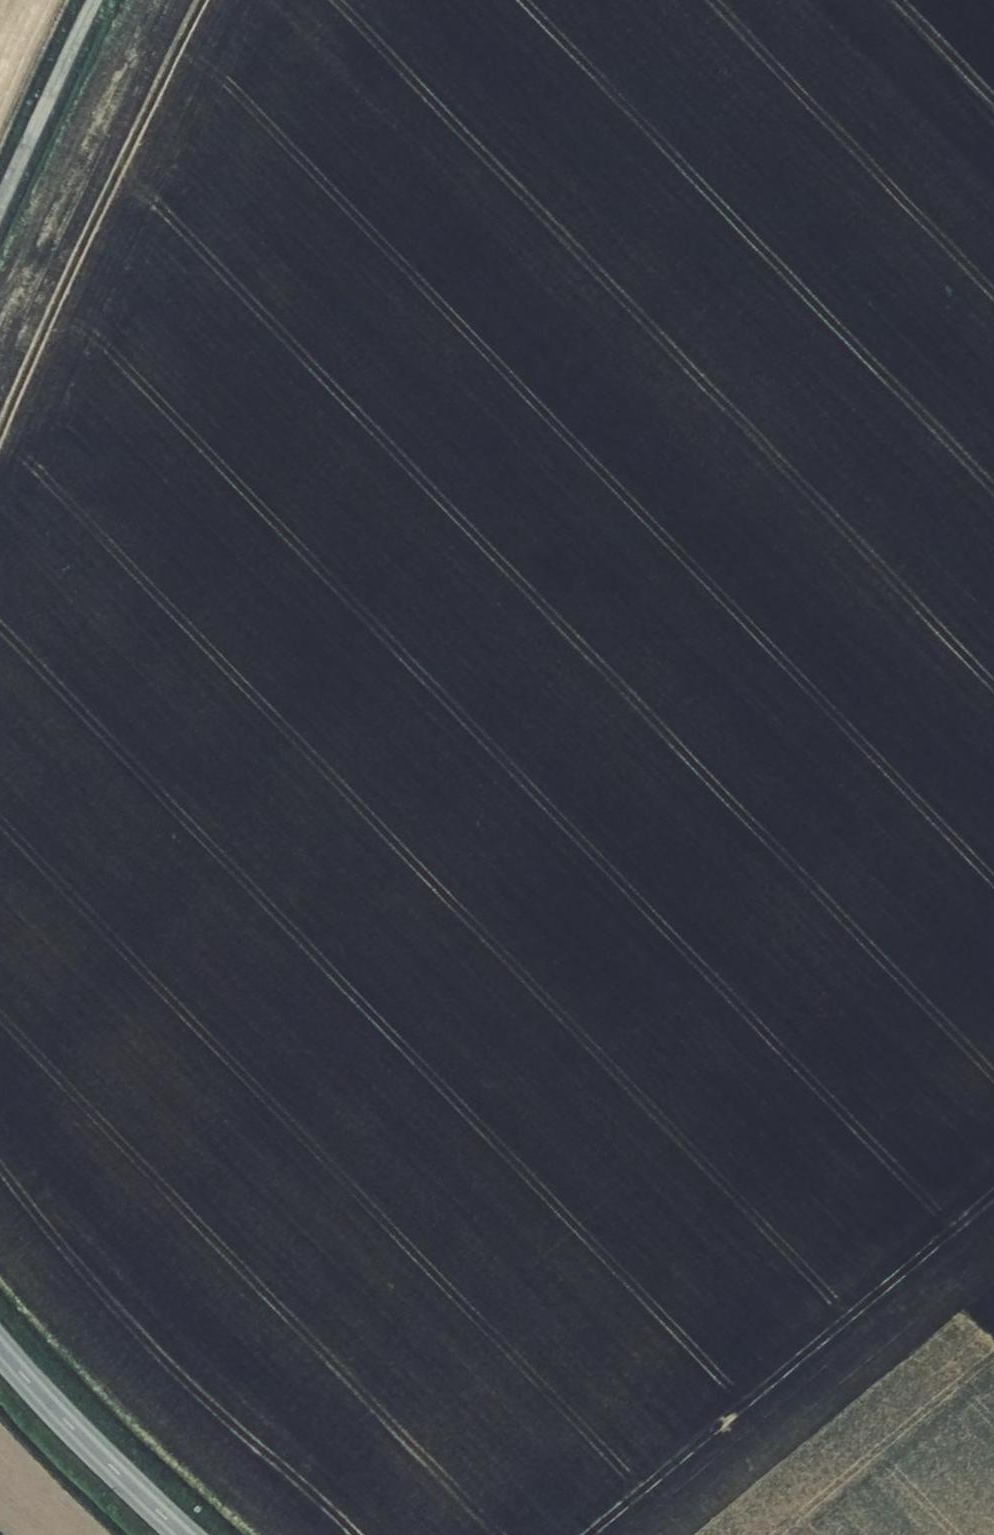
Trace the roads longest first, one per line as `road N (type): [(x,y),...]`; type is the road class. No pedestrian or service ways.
road 1 (tertiary): [(186,1534),(0,1348)]
road 2 (unclassified): [(99,0),(0,210)]

